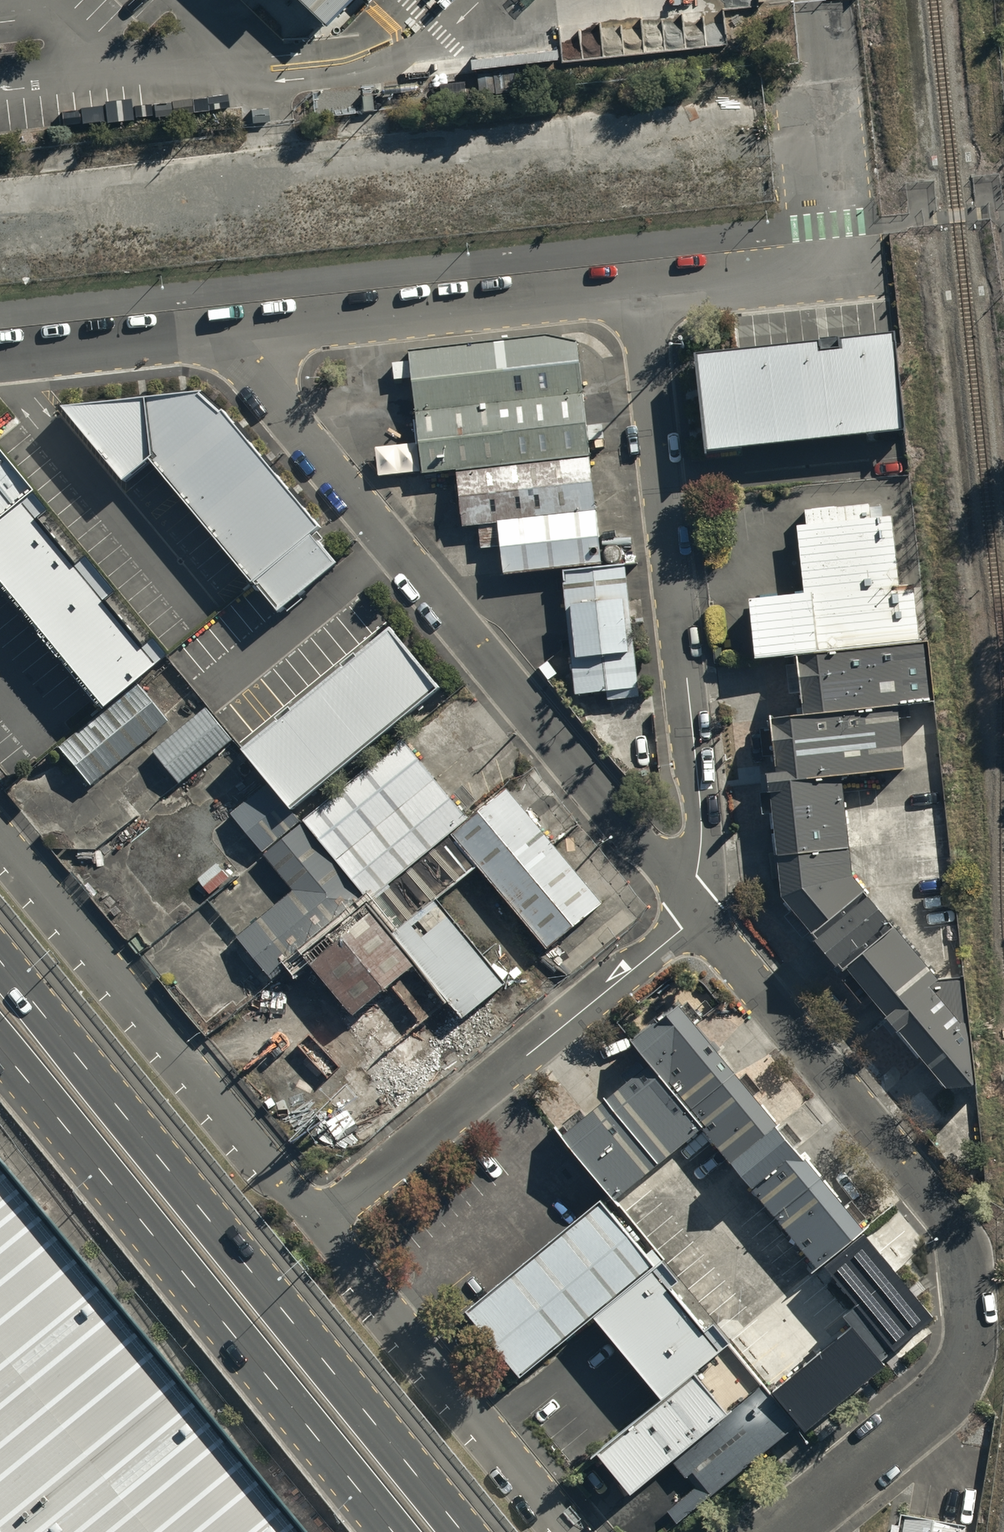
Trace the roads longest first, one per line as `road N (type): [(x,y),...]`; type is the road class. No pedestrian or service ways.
road 1 (unclassified): [(701,915),(955,1228),(968,1273),(971,1338),(952,1384),(780,1531)]
road 2 (unclassified): [(223,335),(701,915)]
road 3 (primary): [(0,959),(463,1531)]
road 4 (unclassified): [(701,915),(702,825),(640,290)]
road 5 (primary): [(394,1531),(0,1047)]
road 6 (unclassified): [(315,1224),(0,842)]
road 7 (unclassified): [(315,1224),(701,915)]
road 8 (unclassified): [(640,290),(223,335)]
road 9 (unclassified): [(569,1531),(315,1224)]
road 10 (unclassified): [(0,361),(223,335)]
road 11 (unclassified): [(640,290),(834,268)]

